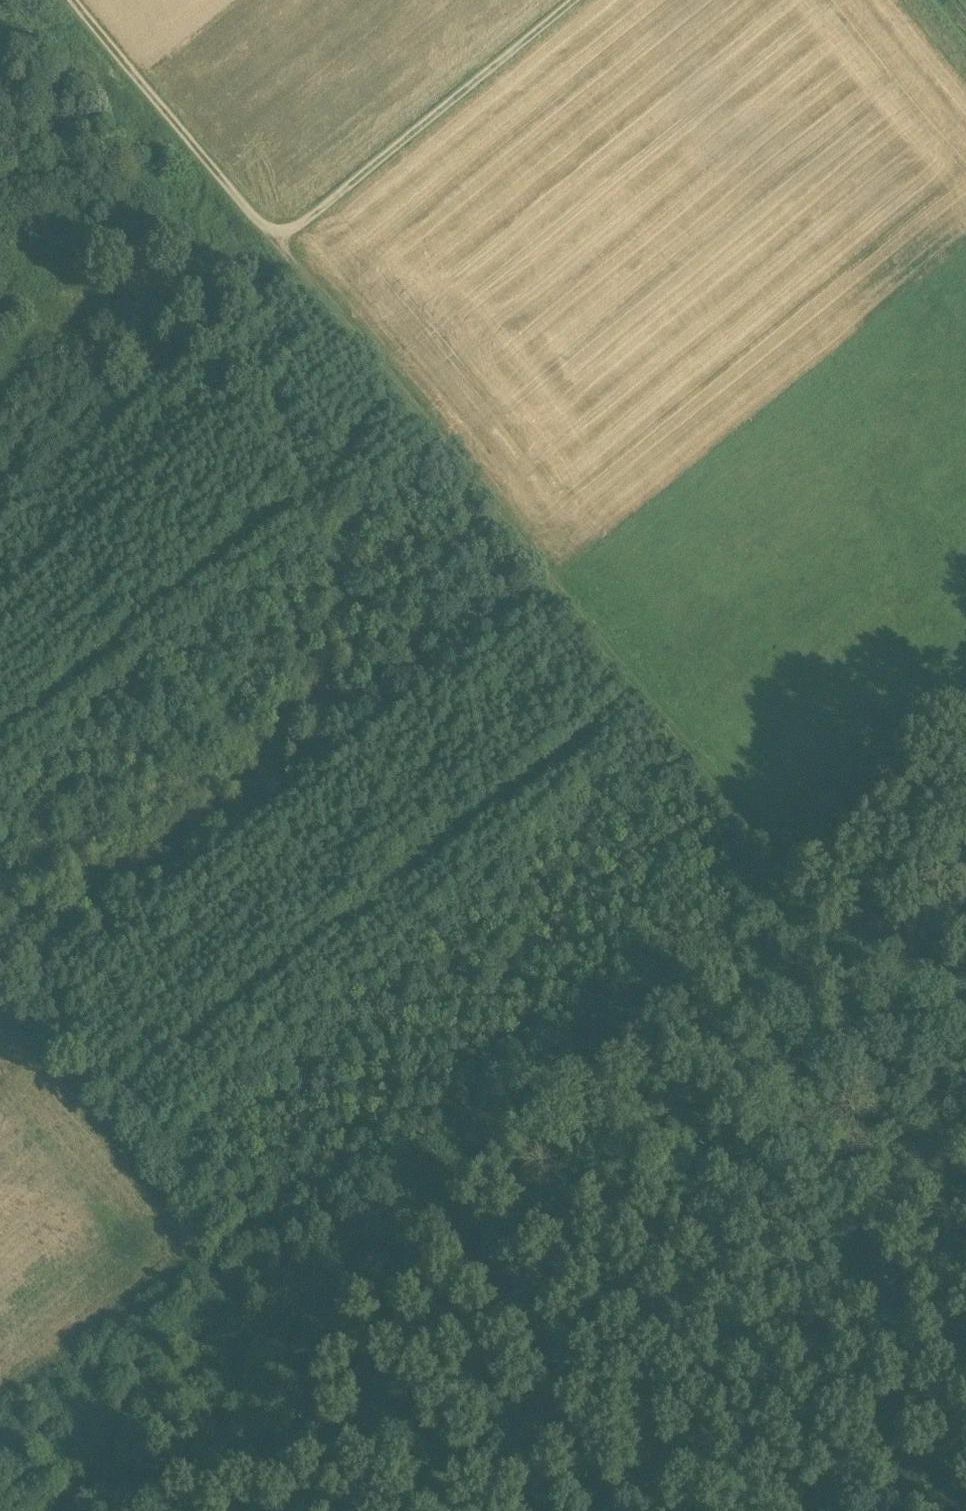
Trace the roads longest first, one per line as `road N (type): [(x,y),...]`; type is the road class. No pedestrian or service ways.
road 1 (track): [(71,0),(808,886),(965,1019)]
road 2 (track): [(275,247),(577,0)]

